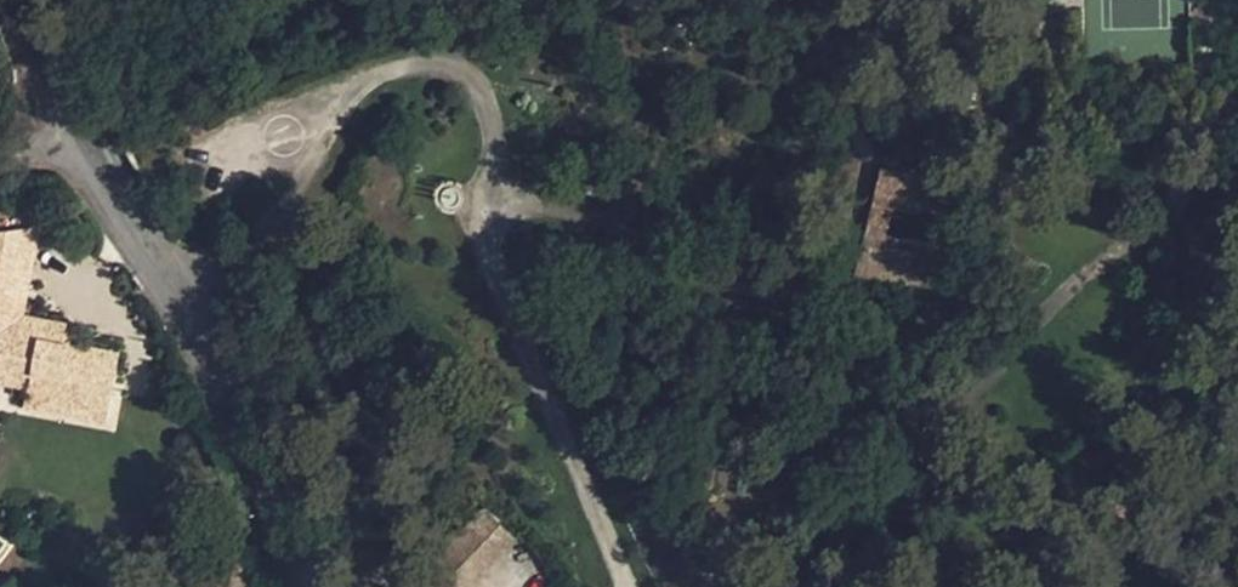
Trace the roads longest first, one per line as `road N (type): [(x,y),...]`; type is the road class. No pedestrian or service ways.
road 1 (residential): [(84,125),(213,360),(319,586)]
road 2 (residential): [(4,0),(84,125)]

